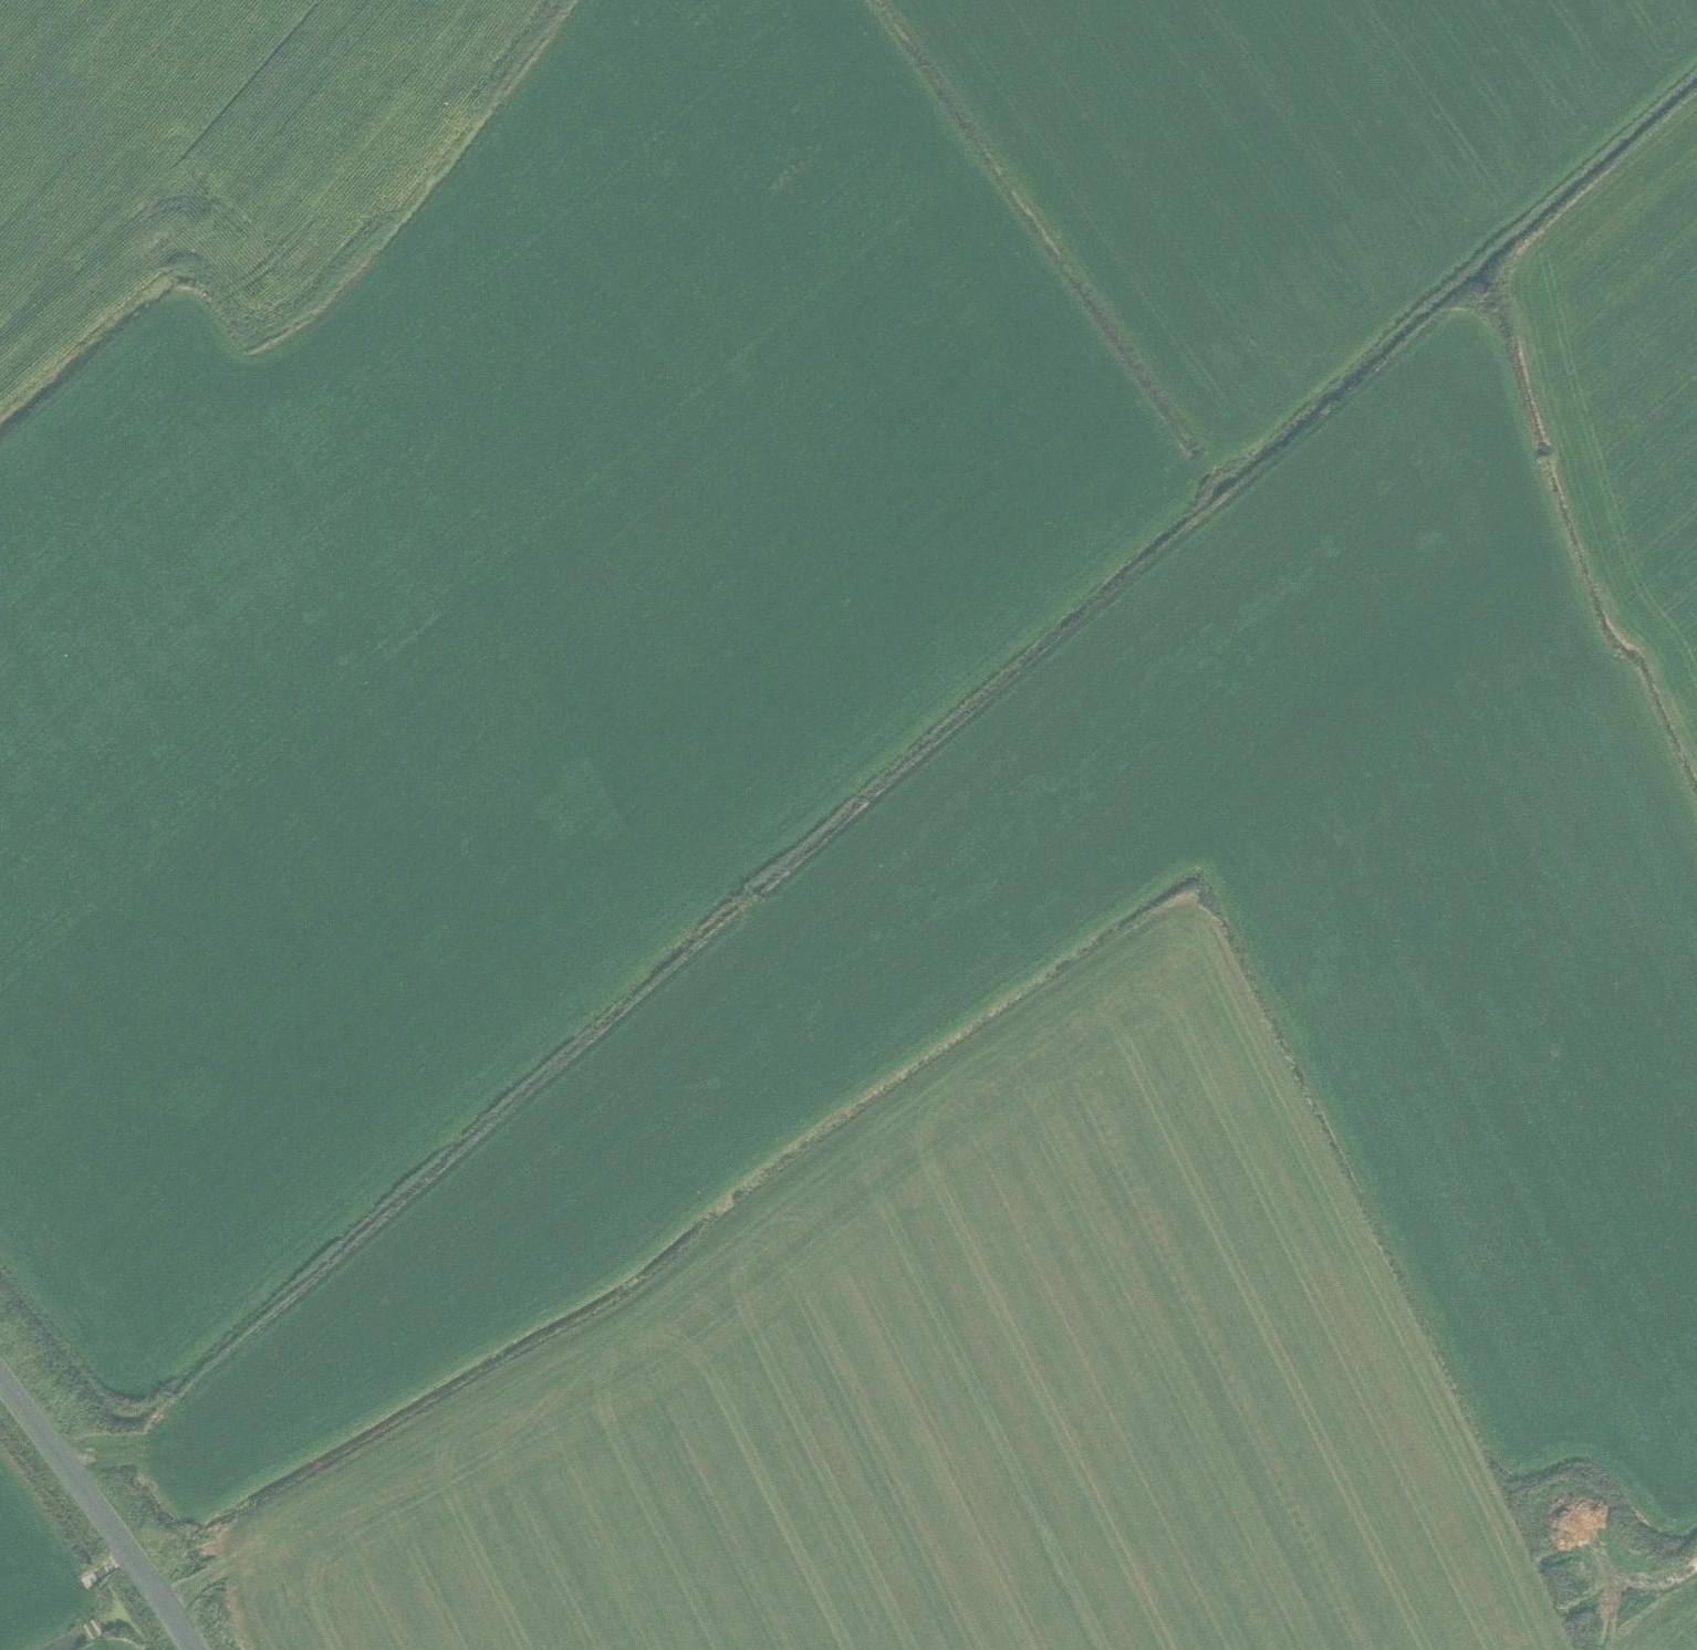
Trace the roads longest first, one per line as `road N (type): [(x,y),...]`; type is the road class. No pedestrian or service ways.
road 1 (tertiary): [(194,1649),(0,1378)]

